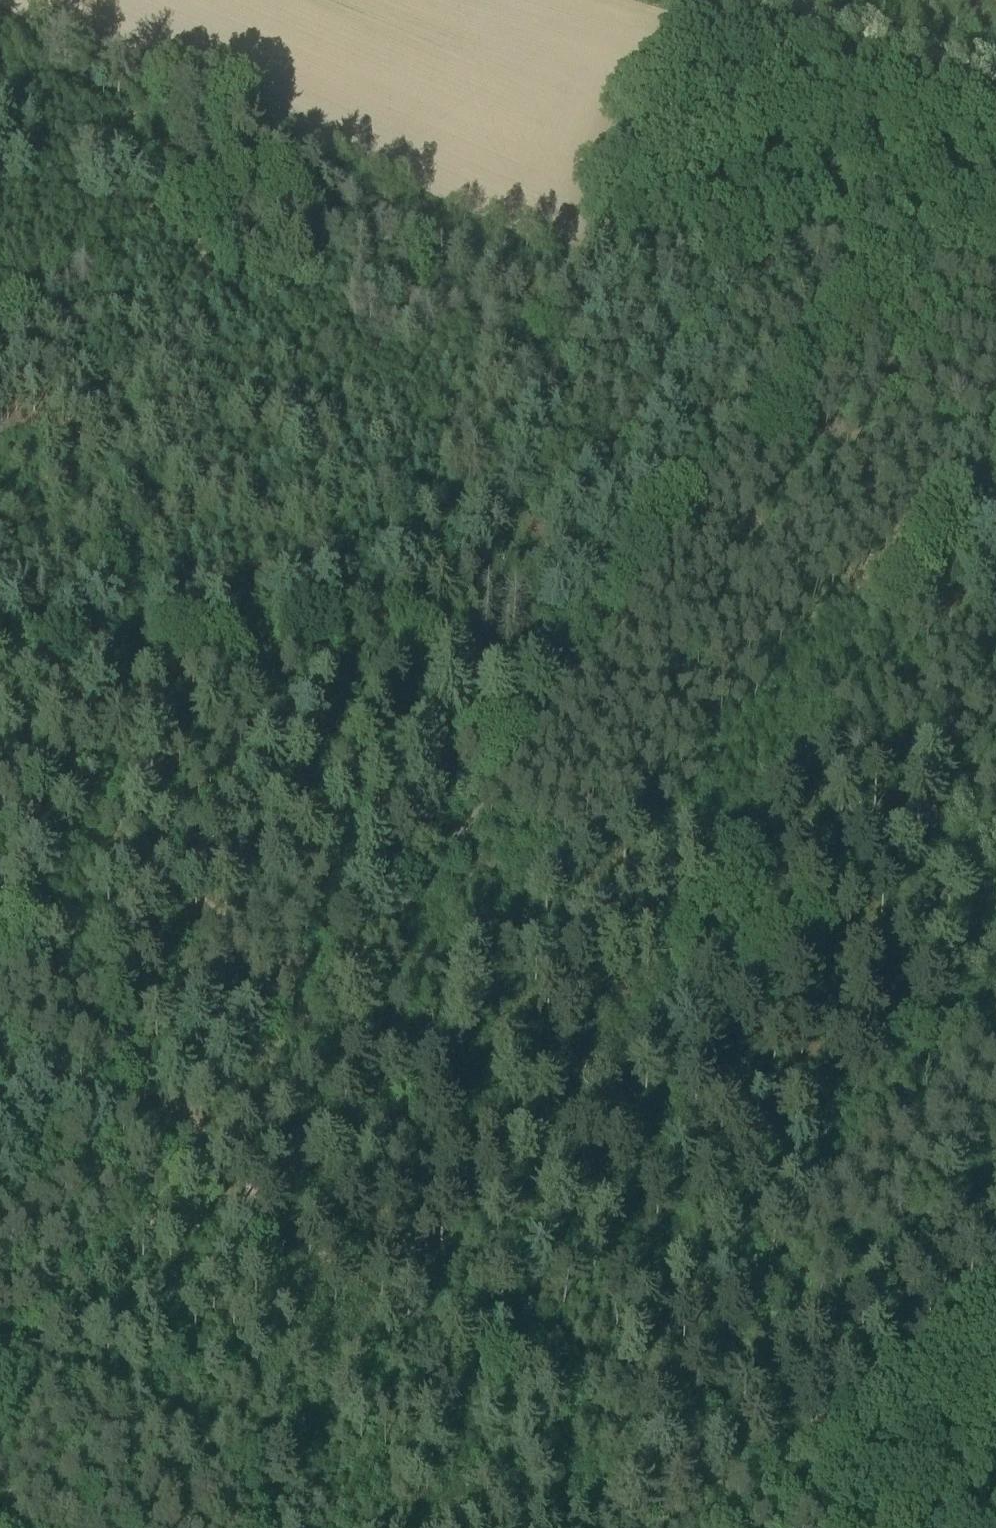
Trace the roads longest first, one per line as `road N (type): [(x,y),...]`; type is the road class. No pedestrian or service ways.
road 1 (track): [(725,1495),(679,1457),(502,1349),(335,1264),(192,1143)]
road 2 (track): [(192,1143),(0,1356)]
road 3 (track): [(168,1110),(89,999),(0,899)]
road 4 (unclassified): [(995,60),(812,0)]

